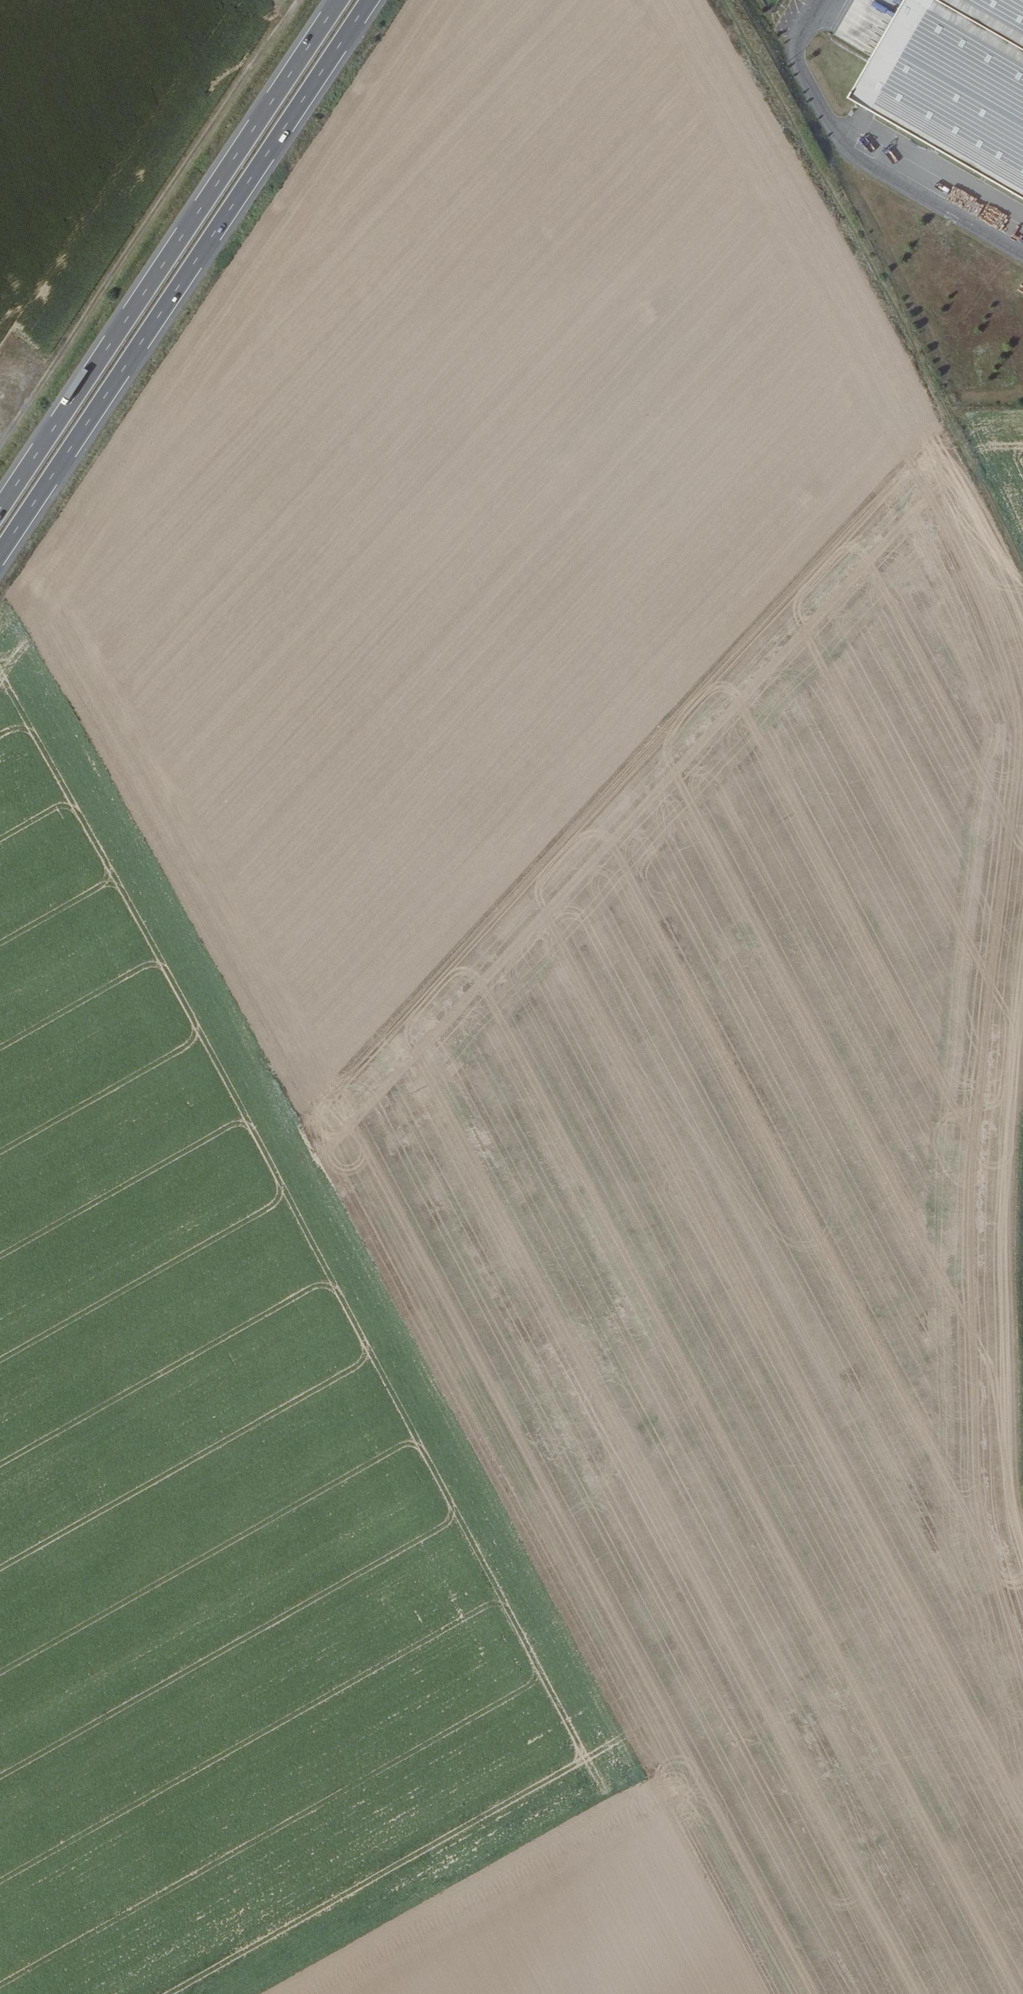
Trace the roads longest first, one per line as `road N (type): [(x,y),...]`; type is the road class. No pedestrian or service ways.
road 1 (trunk): [(0,554),(366,0)]
road 2 (track): [(1022,571),(719,0)]
road 3 (trunk): [(340,0),(0,510)]
road 4 (track): [(288,0),(0,444)]

